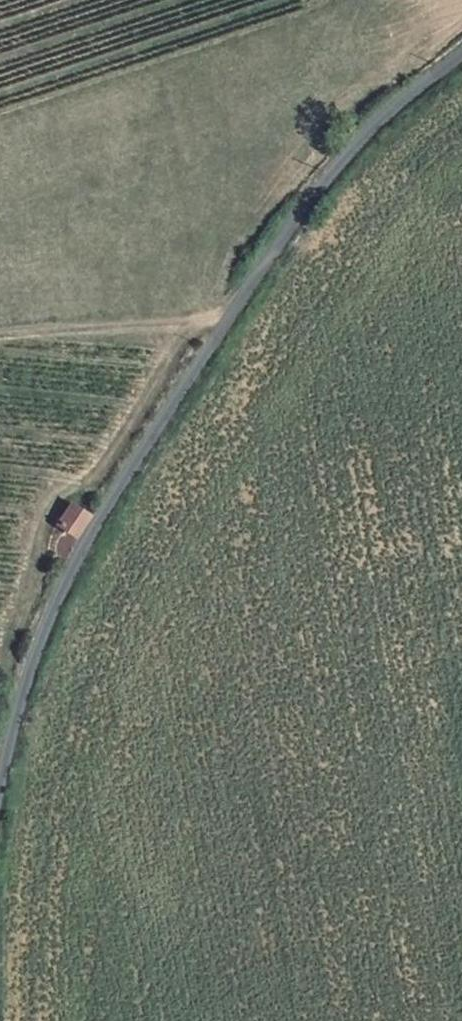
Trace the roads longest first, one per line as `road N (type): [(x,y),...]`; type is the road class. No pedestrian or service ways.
road 1 (unclassified): [(461,53),(341,157),(116,491),(35,654),(0,786)]
road 2 (track): [(230,314),(0,337)]

